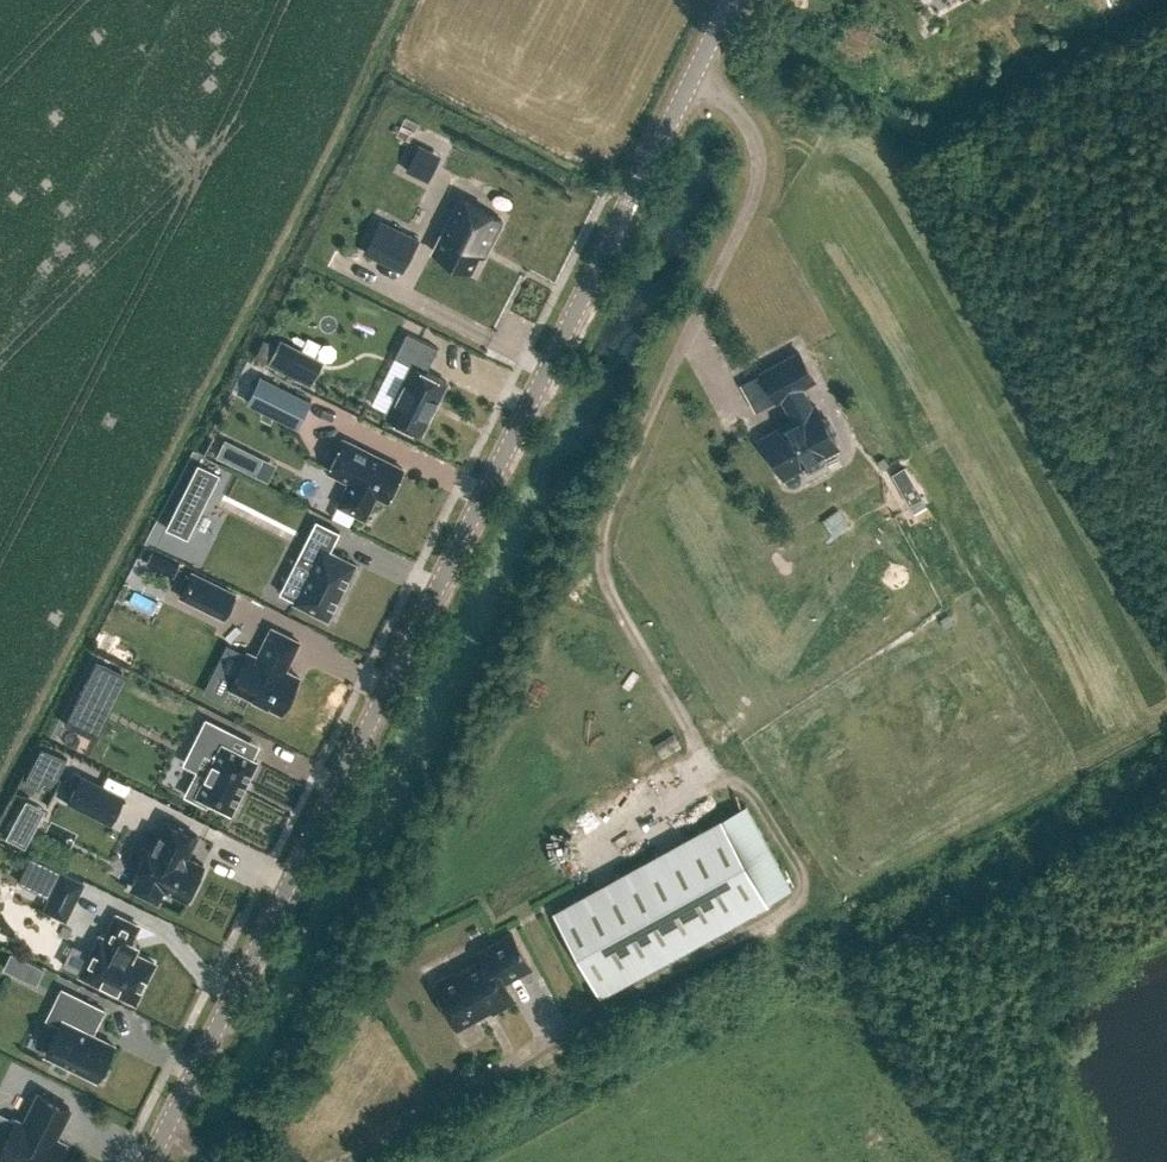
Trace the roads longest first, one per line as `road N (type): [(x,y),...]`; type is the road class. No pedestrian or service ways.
road 1 (track): [(691,79),(737,104),(751,130),(755,186),(677,346),(597,560),(704,769),(768,818),(800,884),(797,911),(323,1161)]
road 2 (unclassified): [(152,1161),(730,0)]
road 3 (track): [(758,934),(784,992),(861,1014),(955,1161)]

